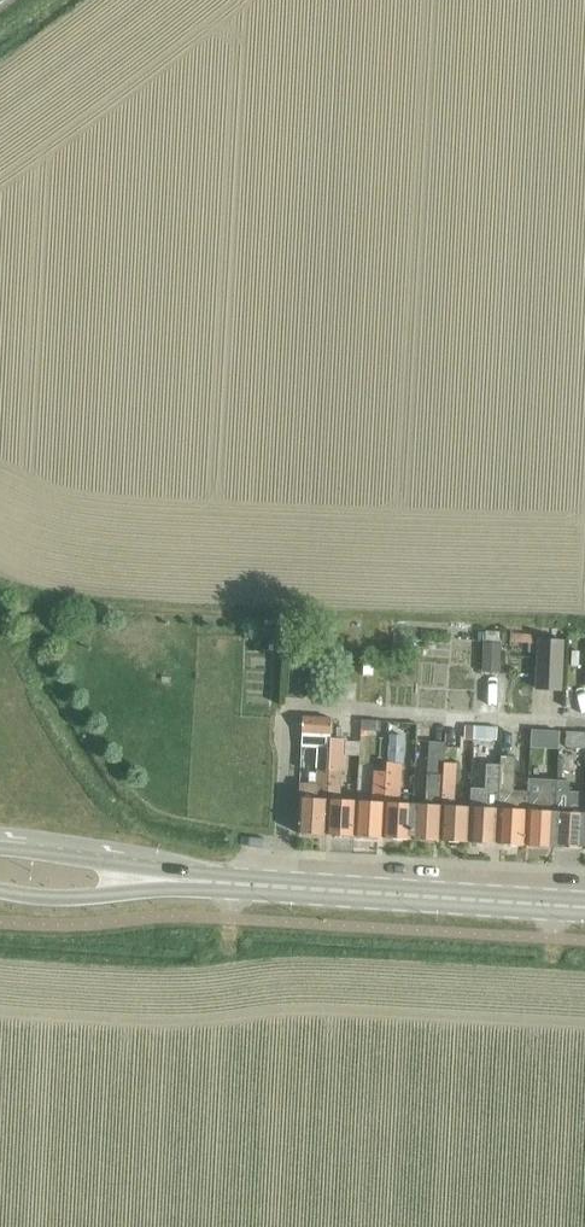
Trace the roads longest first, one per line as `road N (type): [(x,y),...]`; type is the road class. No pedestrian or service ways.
road 1 (secondary): [(584,908),(204,885)]
road 2 (secondary): [(204,885),(151,864),(0,845)]
road 3 (secondary): [(0,891),(73,902),(204,885)]

